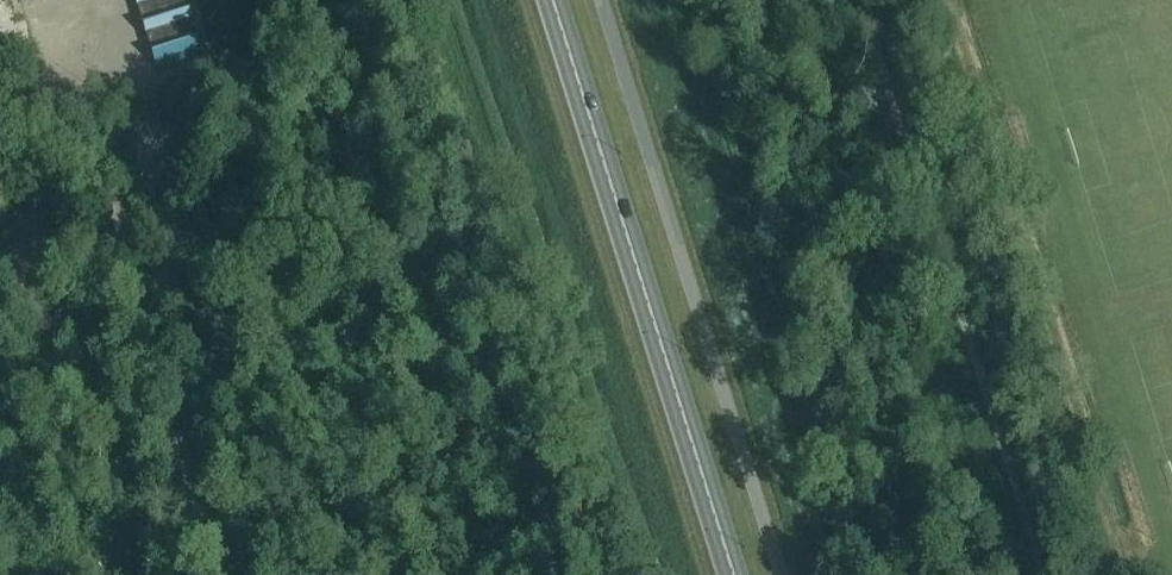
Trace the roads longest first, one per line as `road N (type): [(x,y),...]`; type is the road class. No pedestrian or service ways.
road 1 (secondary): [(732,574),(551,0)]

